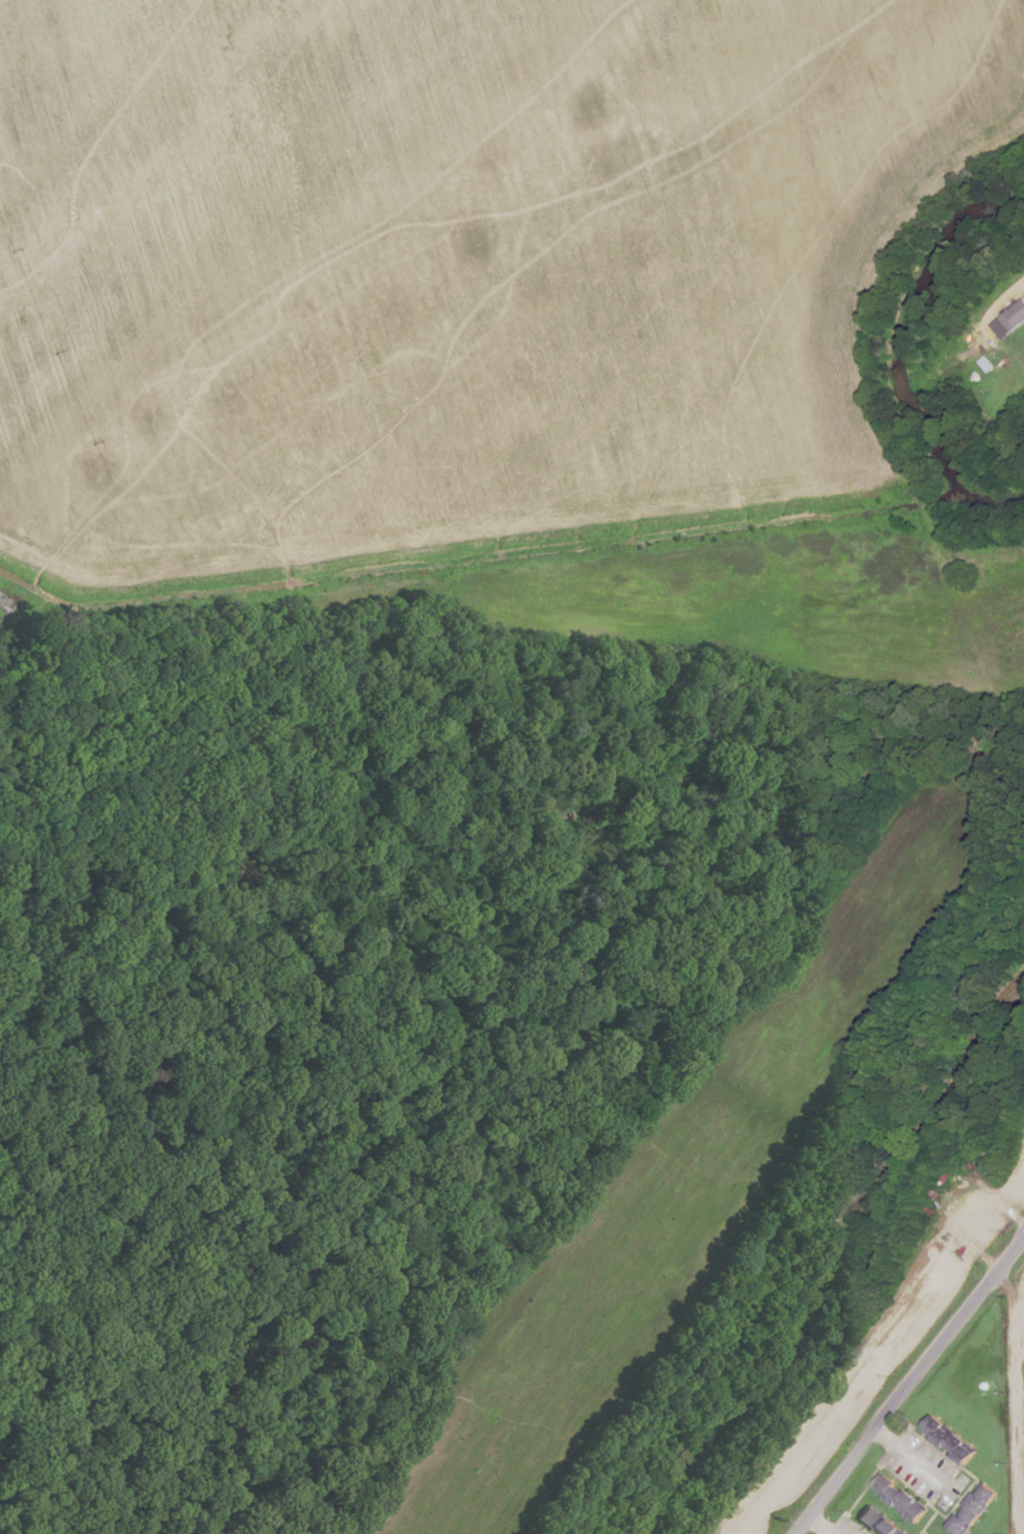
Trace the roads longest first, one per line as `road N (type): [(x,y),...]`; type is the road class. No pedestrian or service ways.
road 1 (tertiary): [(792,1533),(1023,1235)]

